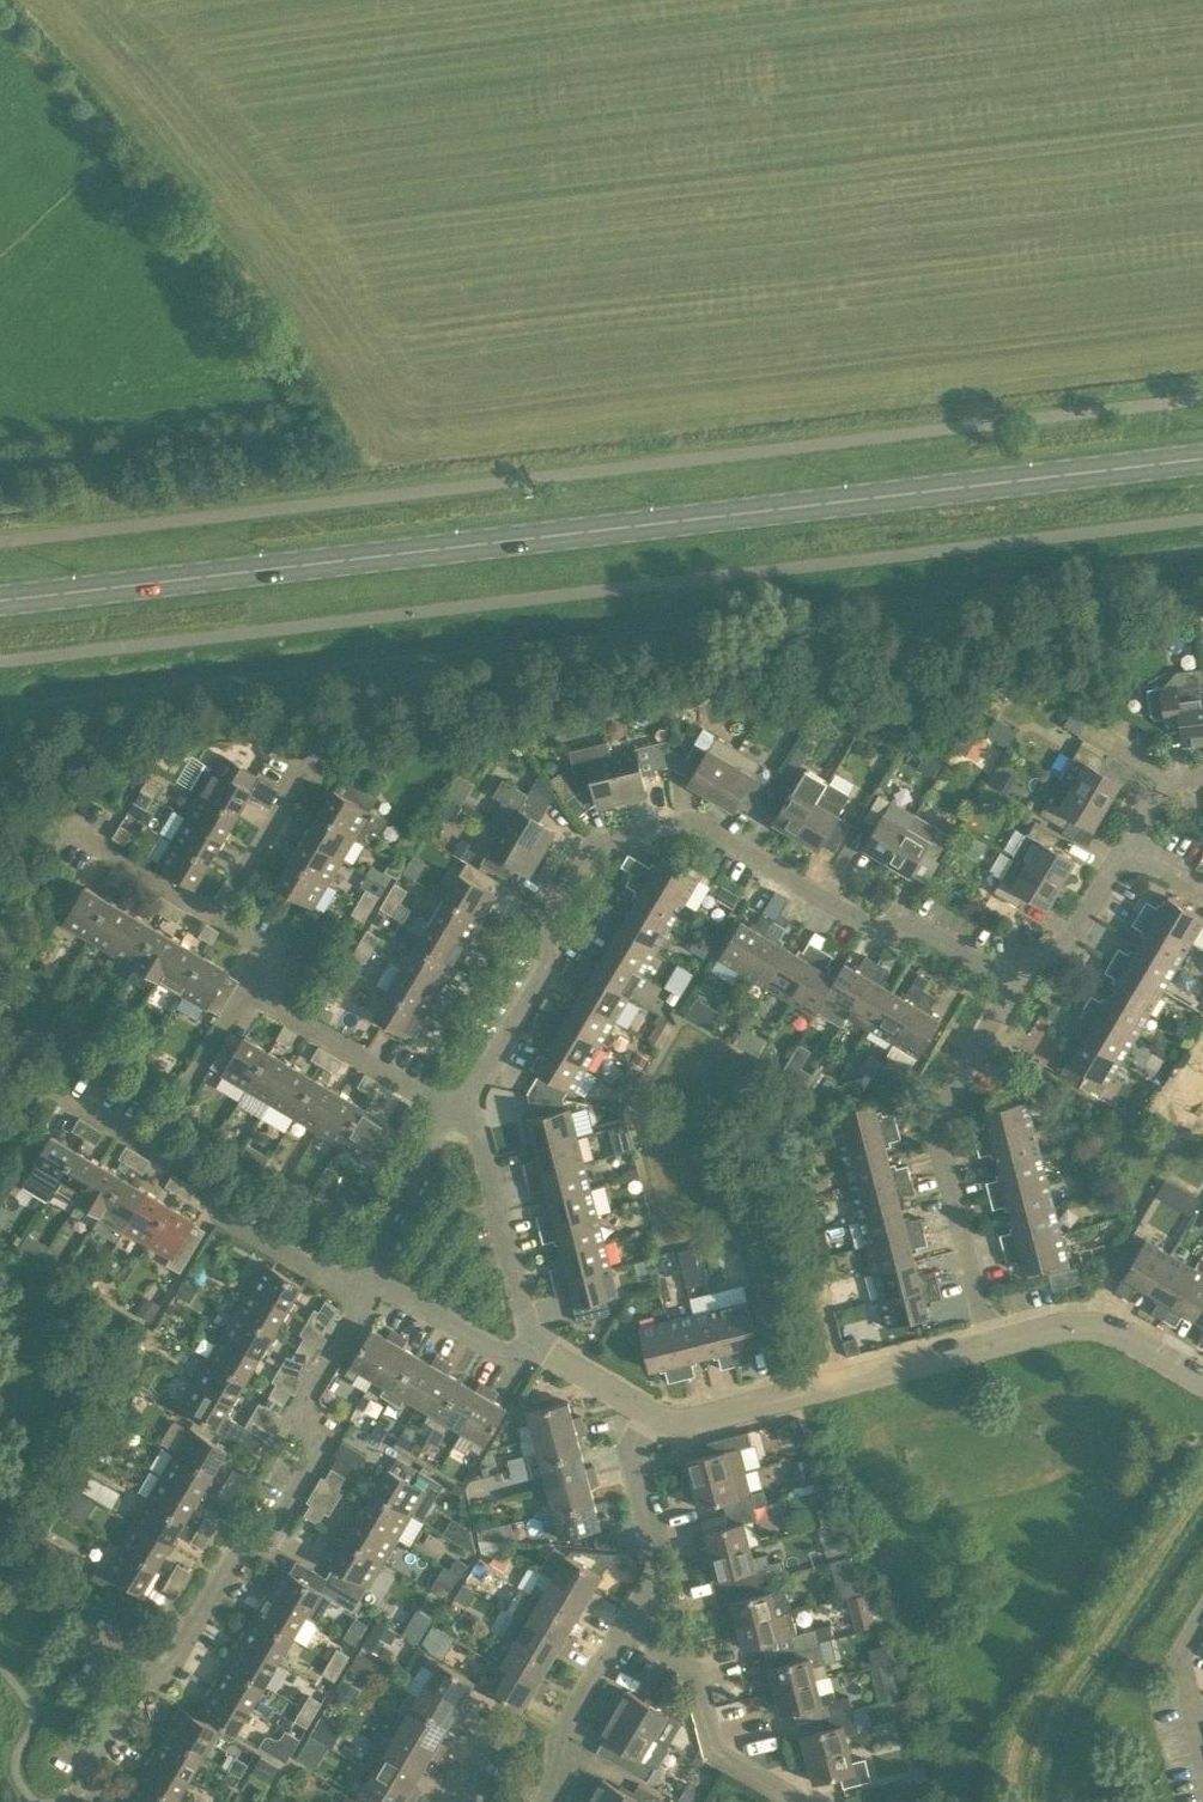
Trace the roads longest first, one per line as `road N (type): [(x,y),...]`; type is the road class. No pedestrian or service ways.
road 1 (secondary): [(1202,460),(0,602)]
road 2 (residential): [(468,1104),(551,958),(554,912),(599,845),(688,824),(878,930),(908,923),(1014,980)]
road 3 (residential): [(72,1795),(141,1676),(167,1667),(237,1555),(269,1542),(317,1452),(310,1393),(355,1311),(358,1282)]
road 4 (residential): [(1014,980),(936,1111),(990,1343)]
road 5 (residential): [(58,1098),(205,1178),(221,1218),(336,1279),(358,1282)]
road 6 (residential): [(668,1422),(689,1423),(990,1343)]
road 7 (residential): [(447,1107),(293,1019),(268,946),(217,916)]
road 8 (residential): [(794,1801),(715,1756),(693,1669),(623,1631)]
road 9 (residential): [(532,1345),(468,1104)]
road 10 (residential): [(623,1631),(655,1568),(626,1451),(648,1414)]
road 11 (residential): [(990,1343),(1062,1324),(1116,1332),(1202,1382)]
road 12 (residential): [(358,1282),(362,1256),(447,1107)]
road 13 (residential): [(539,1801),(565,1756),(560,1745),(623,1631)]
road 14 (residential): [(358,1282),(382,1285),(503,1352),(532,1345)]
road 15 (residential): [(1123,846),(1065,943),(1027,958),(1014,980)]
road 16 (residential): [(217,916),(303,766)]
road 17 (residential): [(217,916),(69,828)]
road 18 (residential): [(1202,1758),(1180,1655),(1202,1616)]
road 19 (residential): [(532,1345),(648,1414)]

